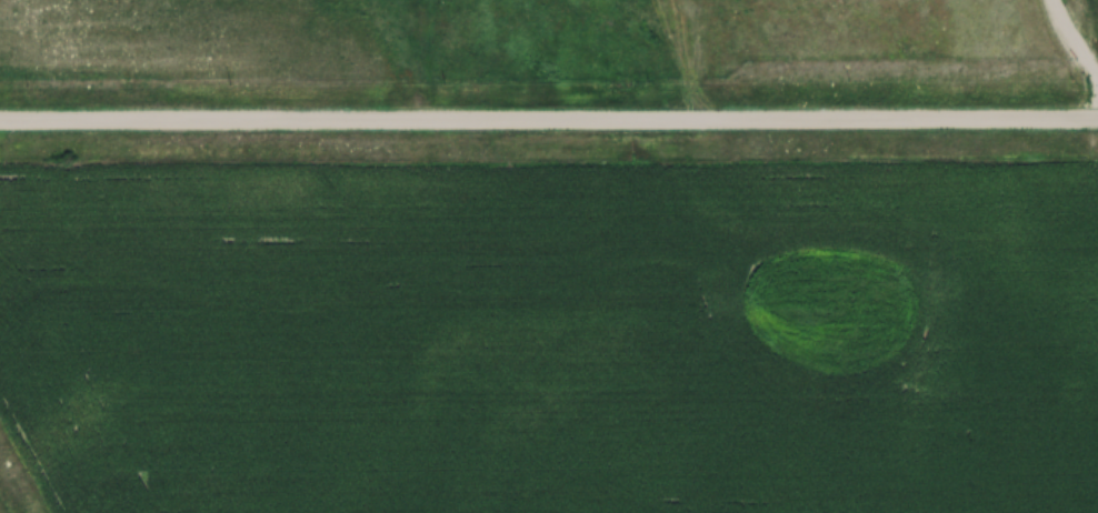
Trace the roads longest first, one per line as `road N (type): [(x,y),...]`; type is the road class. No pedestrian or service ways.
road 1 (residential): [(0,124),(1097,114)]

